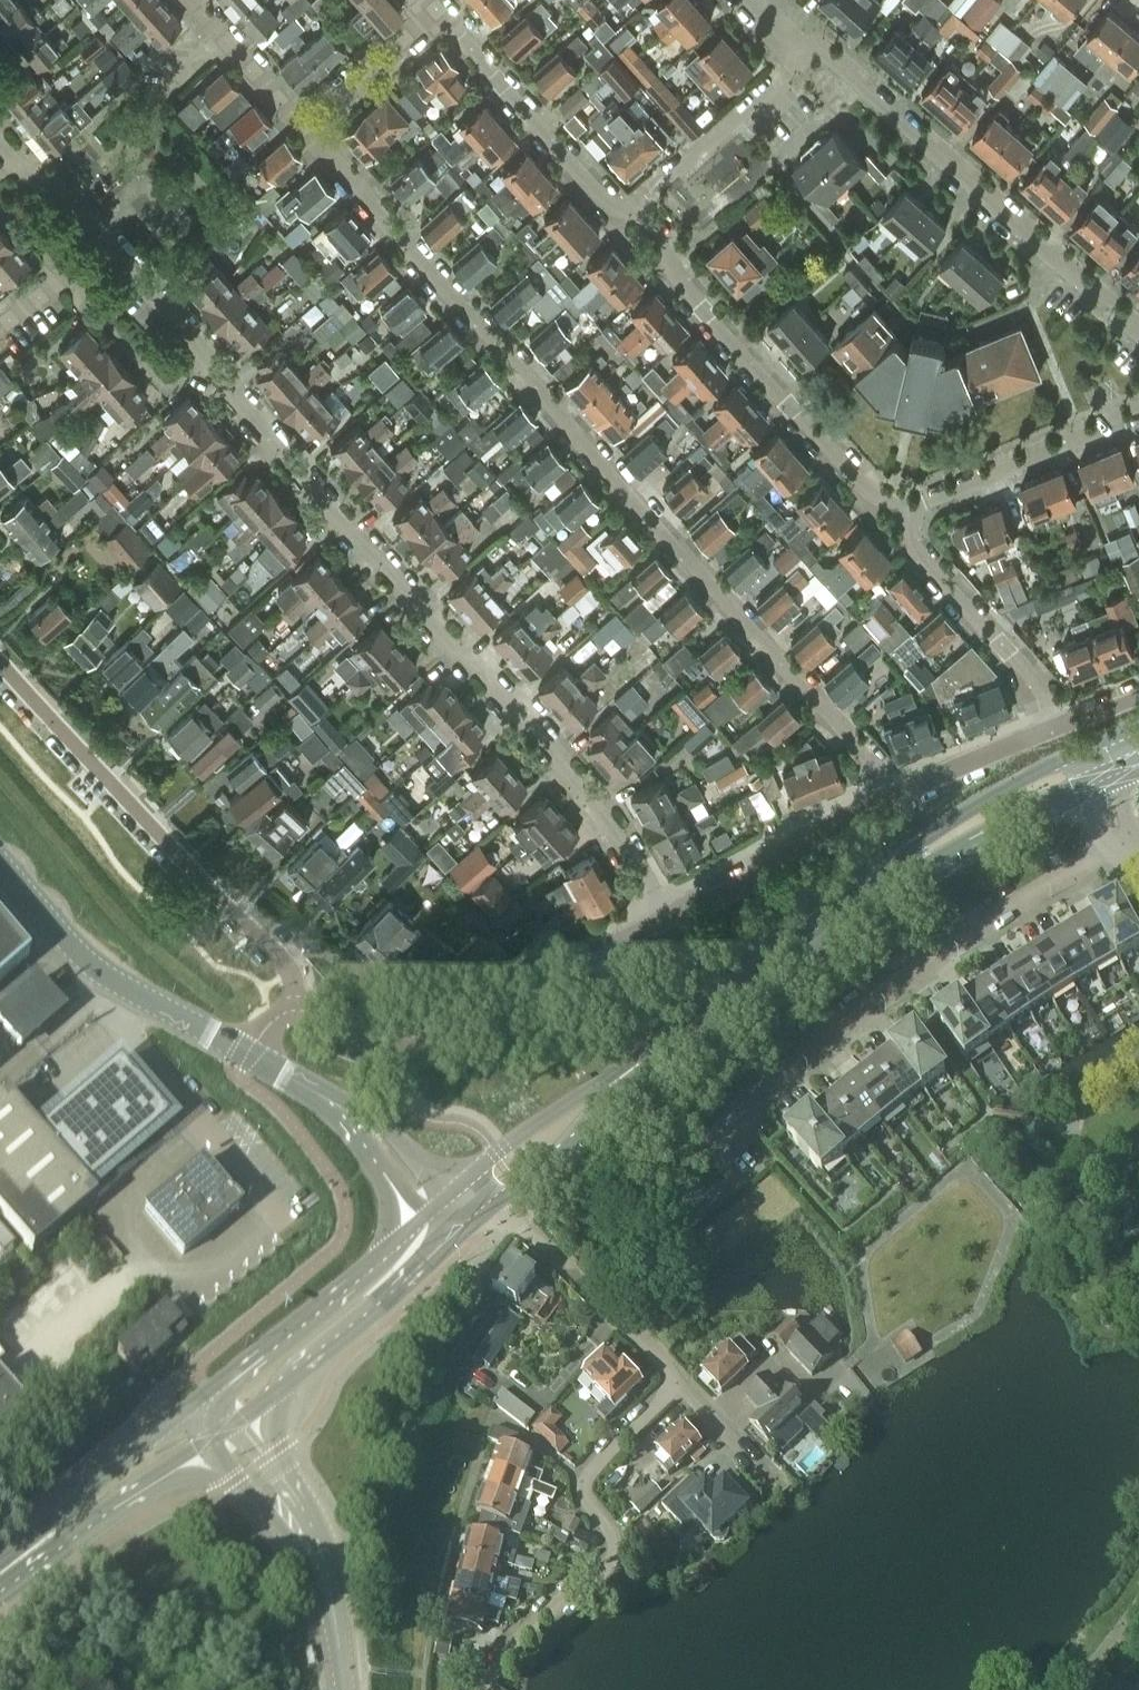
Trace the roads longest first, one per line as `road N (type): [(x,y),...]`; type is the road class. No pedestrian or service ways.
road 1 (residential): [(880,797),(857,747),(309,123)]
road 2 (residential): [(669,912),(593,800),(108,243)]
road 3 (residential): [(902,502),(861,474),(716,316),(674,265),(656,227),(608,186),(442,2)]
road 4 (residential): [(747,1171),(711,1141),(796,1062),(912,975),(1106,851)]
road 5 (residential): [(294,1011),(287,968),(0,661)]
road 6 (residential): [(1138,327),(819,45)]
road 7 (residential): [(677,1384),(587,1473),(582,1490),(610,1539),(609,1558),(519,1630),(476,1689)]
road 8 (tertiary): [(618,1086),(885,879)]
road 9 (residential): [(389,1052),(439,1043),(669,912)]
road 10 (unclassified): [(283,1220),(114,1022),(105,982)]
road 11 (tertiary): [(231,1425),(461,1234)]
road 12 (tertiary): [(349,1689),(323,1579),(290,1506),(231,1425)]
road 13 (tertiary): [(424,1217),(205,1391)]
road 14 (residential): [(1057,727),(1043,695),(921,547),(902,502)]
road 15 (residential): [(902,502),(1138,404)]
road 16 (residential): [(505,1215),(677,1384)]
road 17 (residential): [(669,912),(880,797)]
road 18 (tertiary): [(1083,751),(929,835),(885,879)]
road 19 (tertiary): [(885,879),(1076,792)]
road 20 (residential): [(665,182),(819,45)]
road 21 (residential): [(880,797),(1057,727)]
road 22 (residential): [(309,123),(442,2)]
road 23 (tertiary): [(618,1086),(571,1104),(470,1176)]
road 24 (tertiary): [(495,1204),(593,1121),(618,1086)]
road 25 (residential): [(309,123),(201,0)]
road 26 (unclassified): [(247,1056),(105,982)]
road 27 (unclassified): [(105,982),(0,865)]
road 28 (tertiary): [(99,1494),(147,1479),(231,1425)]
road 29 (tertiary): [(205,1391),(134,1450),(99,1494)]
road 30 (residential): [(108,243),(0,144)]
road 31 (residential): [(777,1487),(677,1384)]
road 32 (unclassified): [(370,1129),(247,1056)]
road 33 (residential): [(0,325),(108,243)]
road 34 (tertiary): [(0,1571),(99,1494)]

